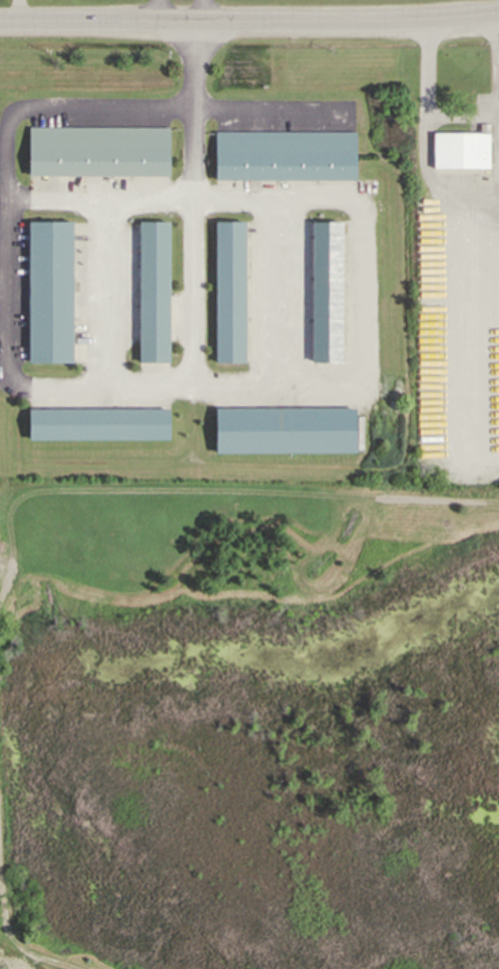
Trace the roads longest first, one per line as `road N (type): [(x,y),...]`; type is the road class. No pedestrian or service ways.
road 1 (track): [(0,611),(21,571),(11,497),(51,487),(498,494)]
road 2 (tertiary): [(0,23),(498,17)]
road 3 (track): [(176,968),(151,949),(115,941),(69,951),(45,947),(7,909),(0,813)]

